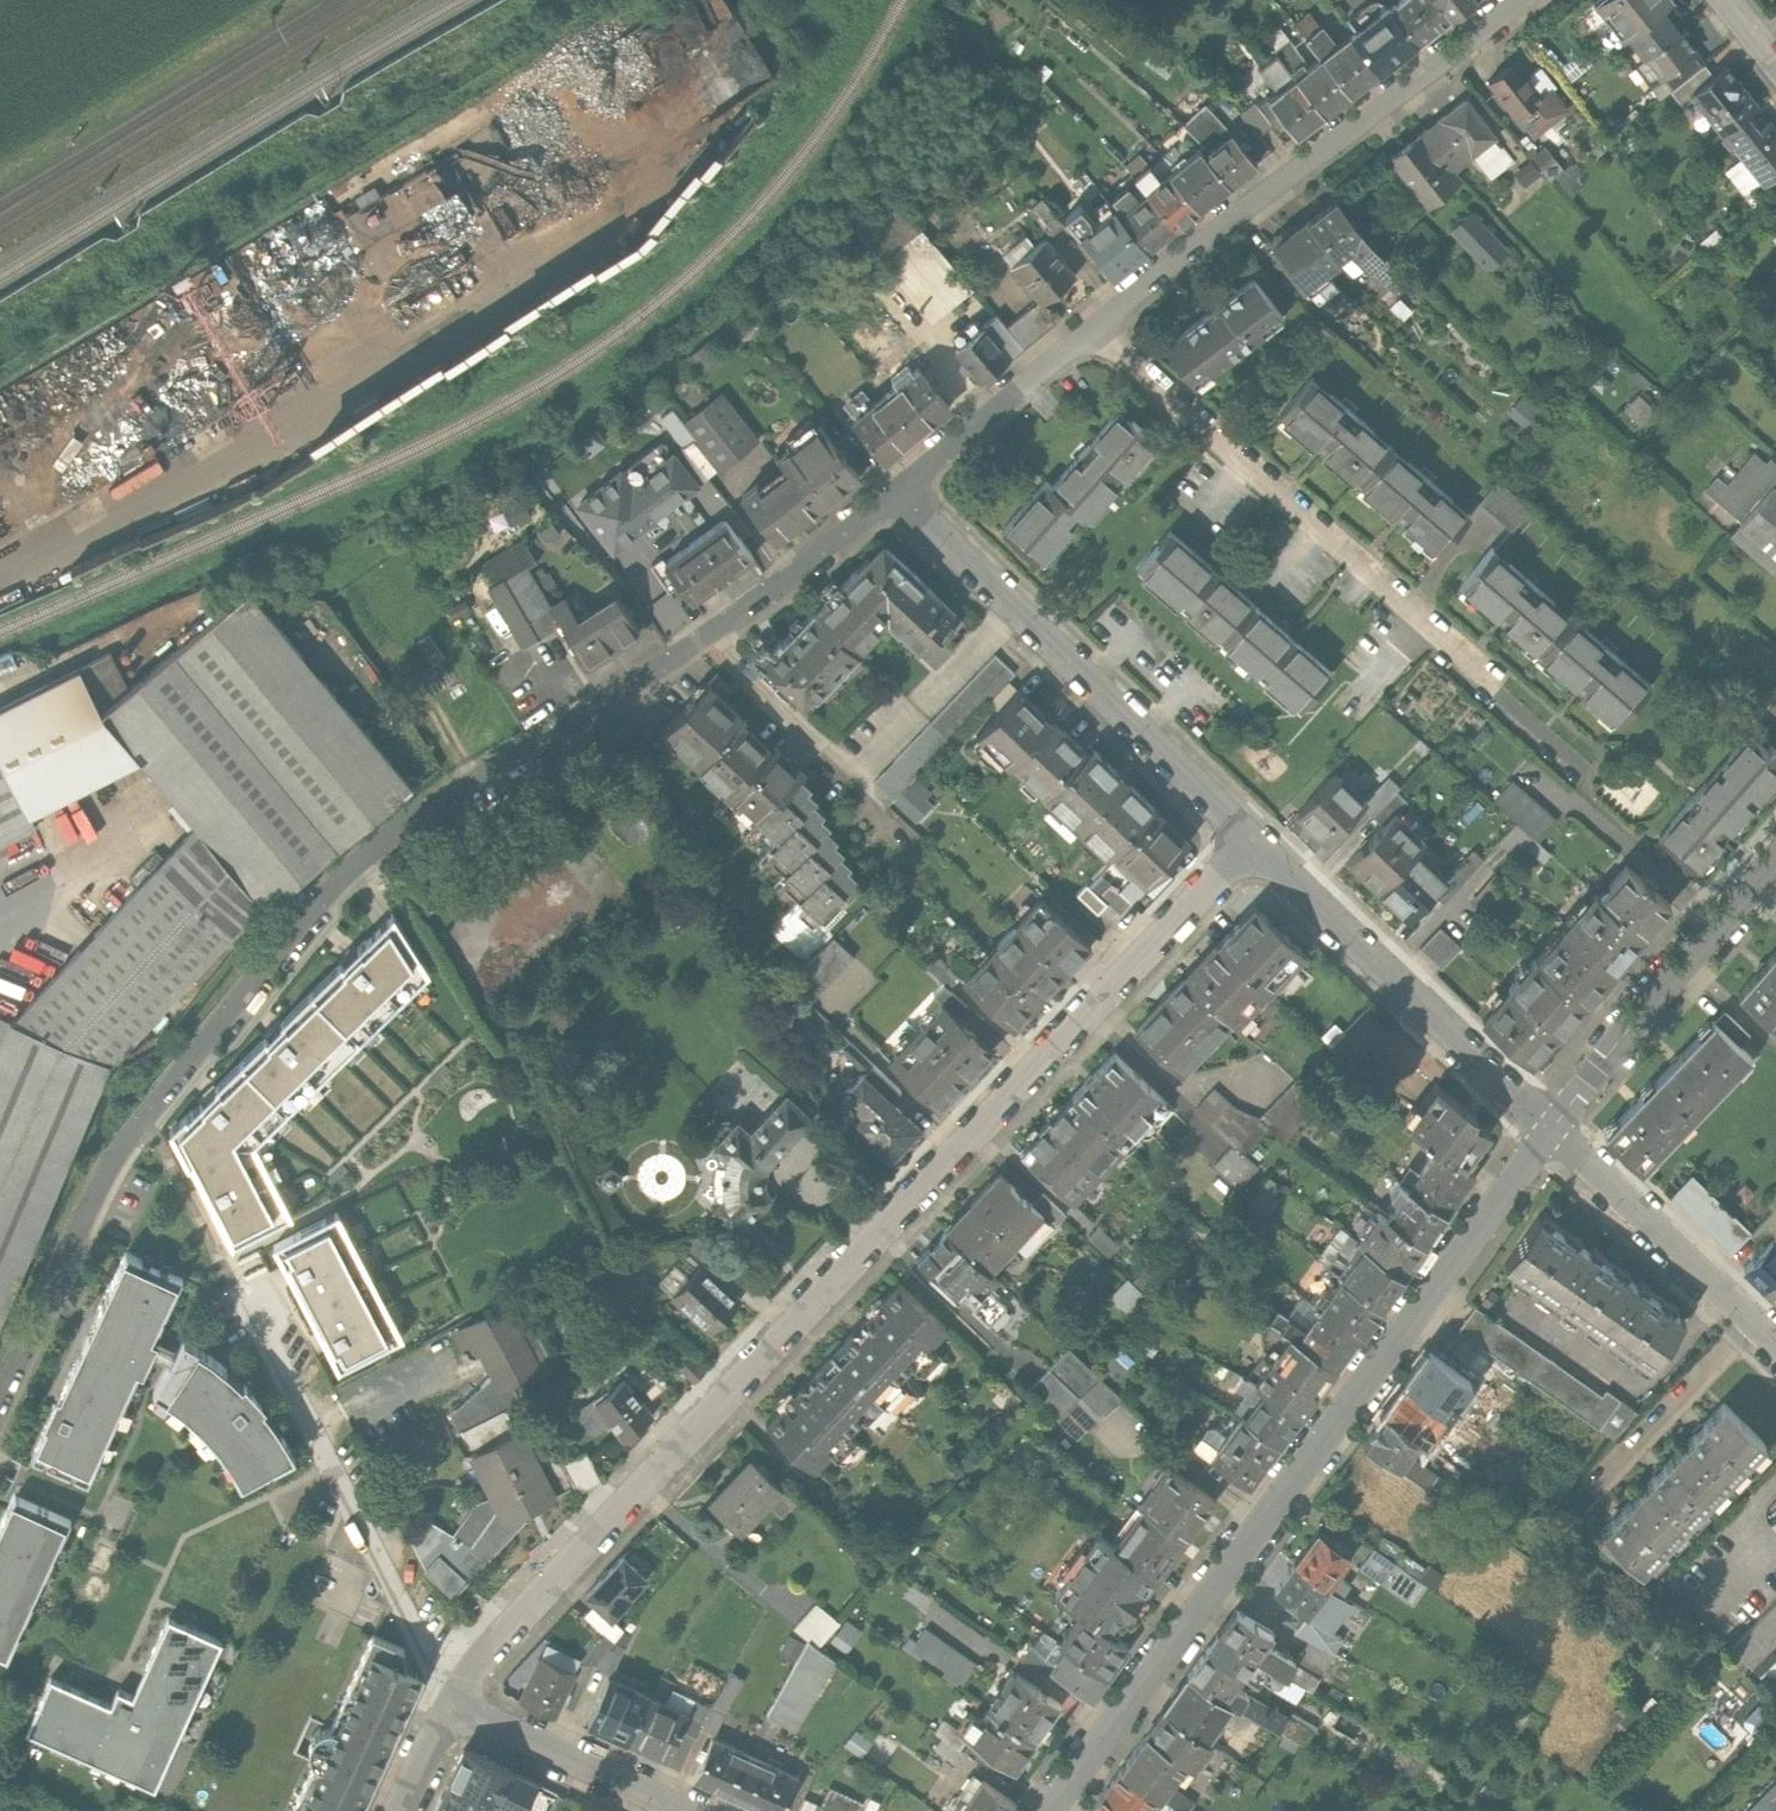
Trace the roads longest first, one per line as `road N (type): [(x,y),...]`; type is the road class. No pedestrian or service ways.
road 1 (residential): [(0,1402),(103,1179),(143,1116),(316,906),(463,784),(711,638),(898,493)]
road 2 (residential): [(451,1704),(473,1665),(1251,838)]
road 3 (tertiary): [(1051,1810),(1549,1131)]
road 4 (residential): [(1093,333),(1588,771)]
road 5 (residential): [(1093,333),(1527,0)]
road 6 (residential): [(898,493),(1251,838)]
road 7 (residential): [(451,1704),(247,1297)]
road 8 (residential): [(1251,838),(1549,1131)]
road 9 (tertiary): [(1549,1131),(1775,855)]
road 10 (residential): [(1549,1131),(1775,1340)]
road 11 (residential): [(689,1810),(451,1704)]
road 12 (residential): [(898,493),(1093,333)]

